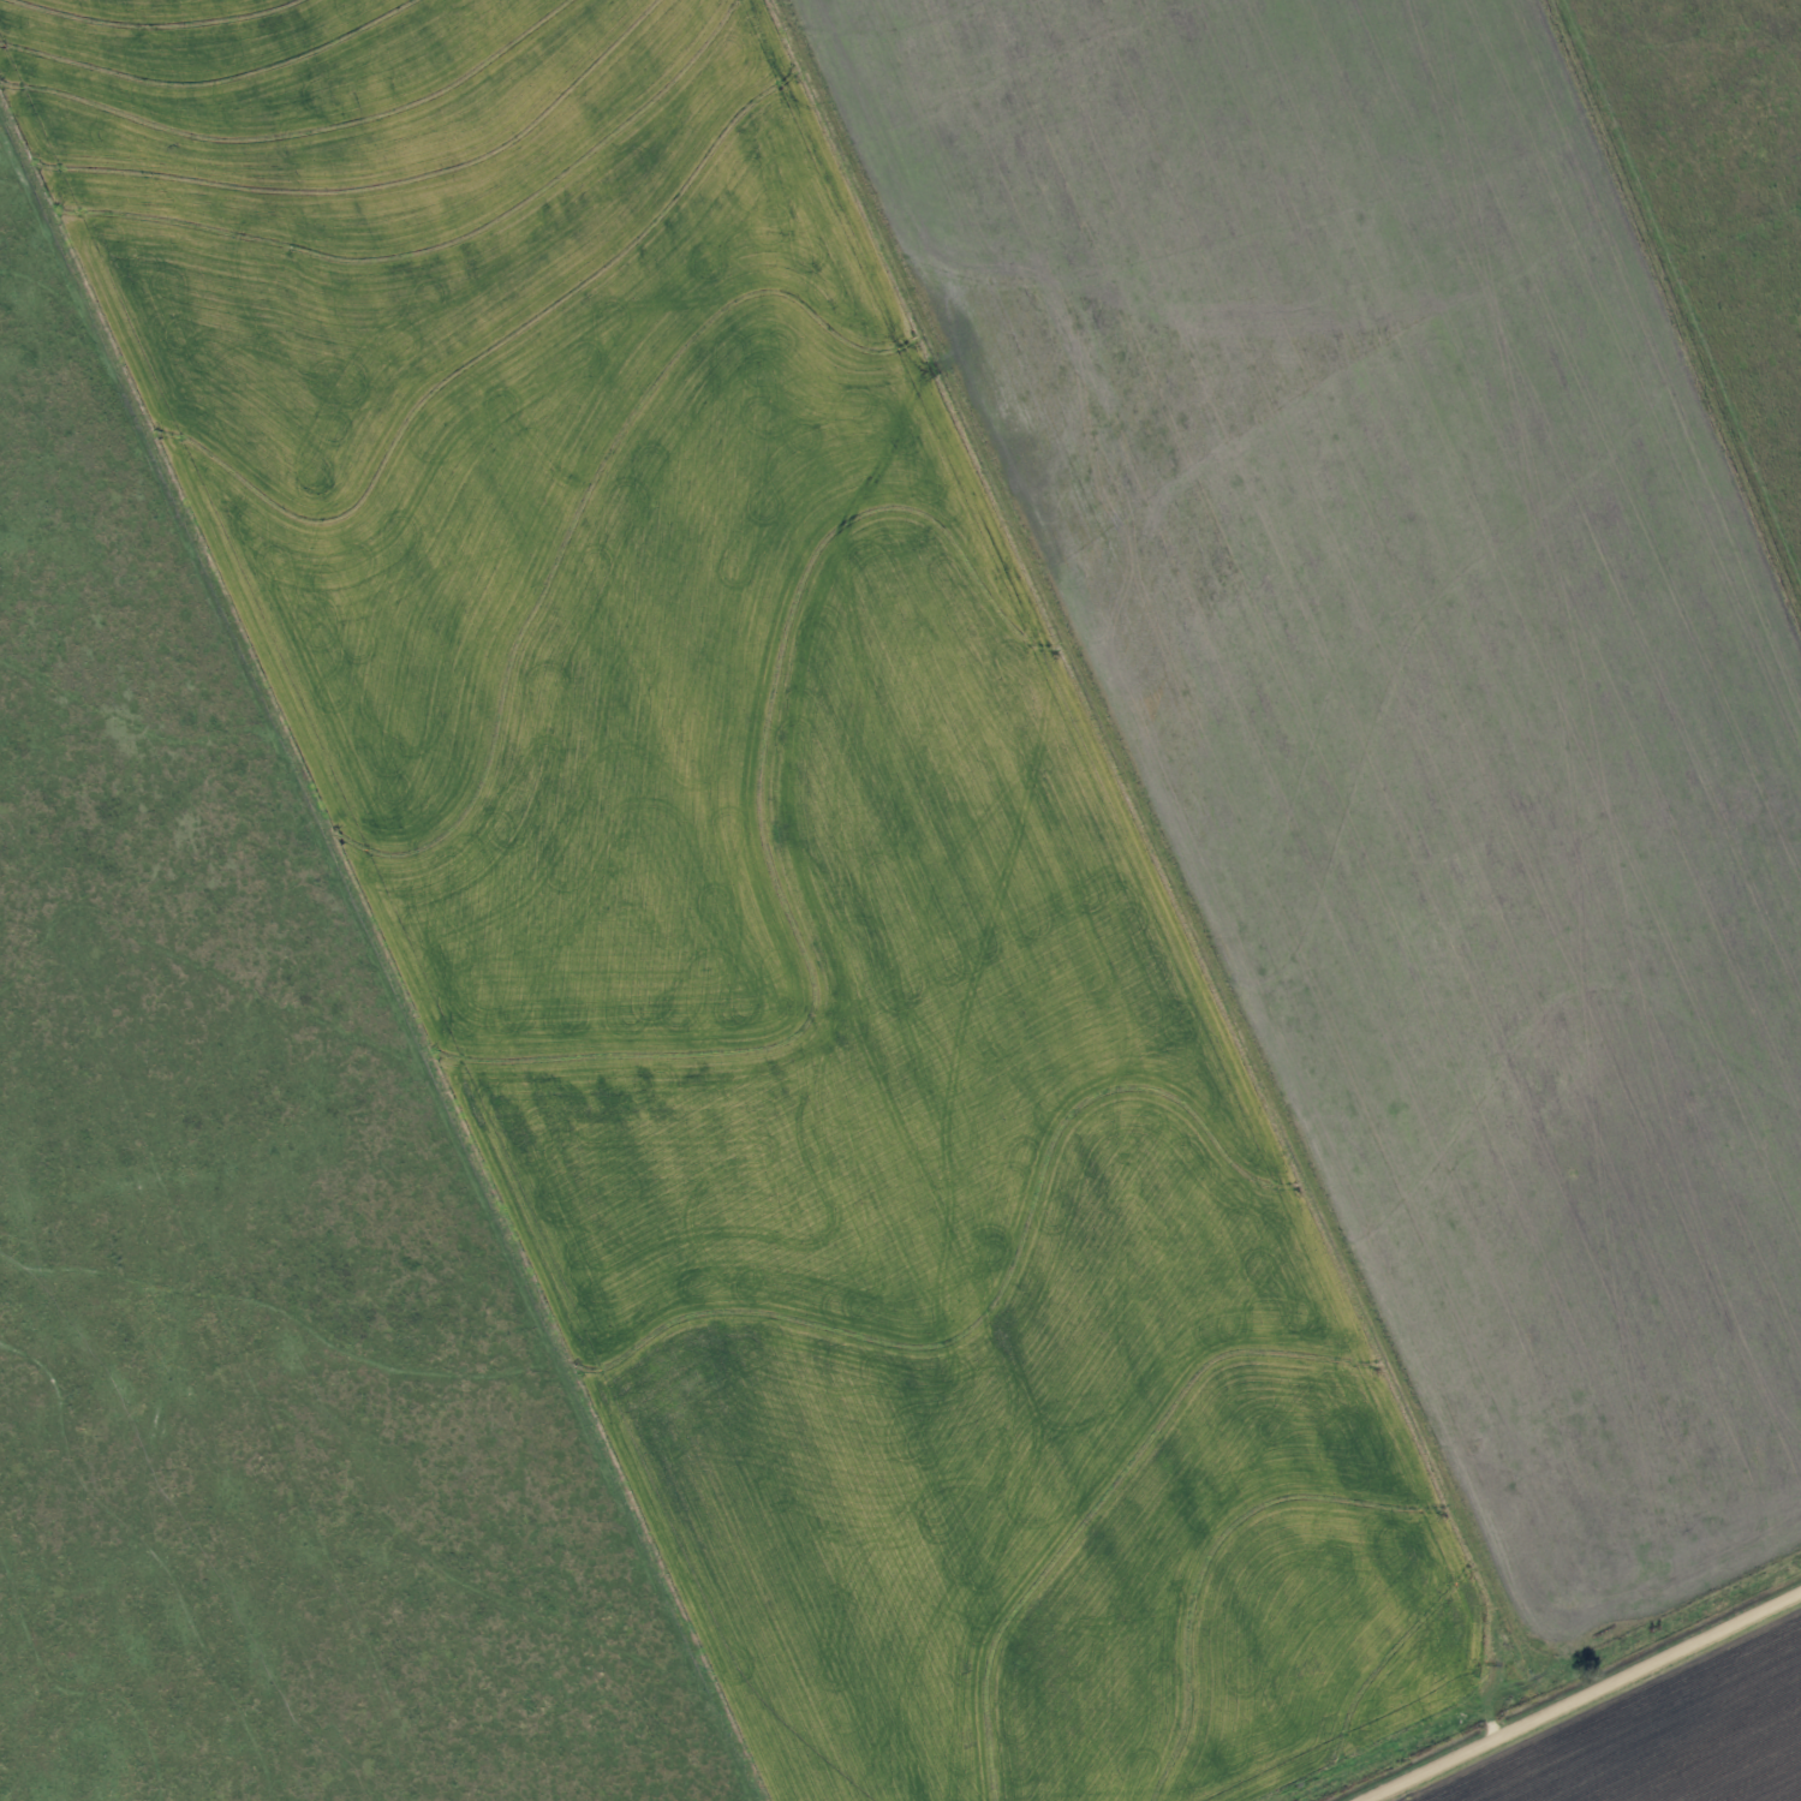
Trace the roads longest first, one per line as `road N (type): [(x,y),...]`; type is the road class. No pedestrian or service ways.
road 1 (residential): [(1347,1800),(1800,1588)]

